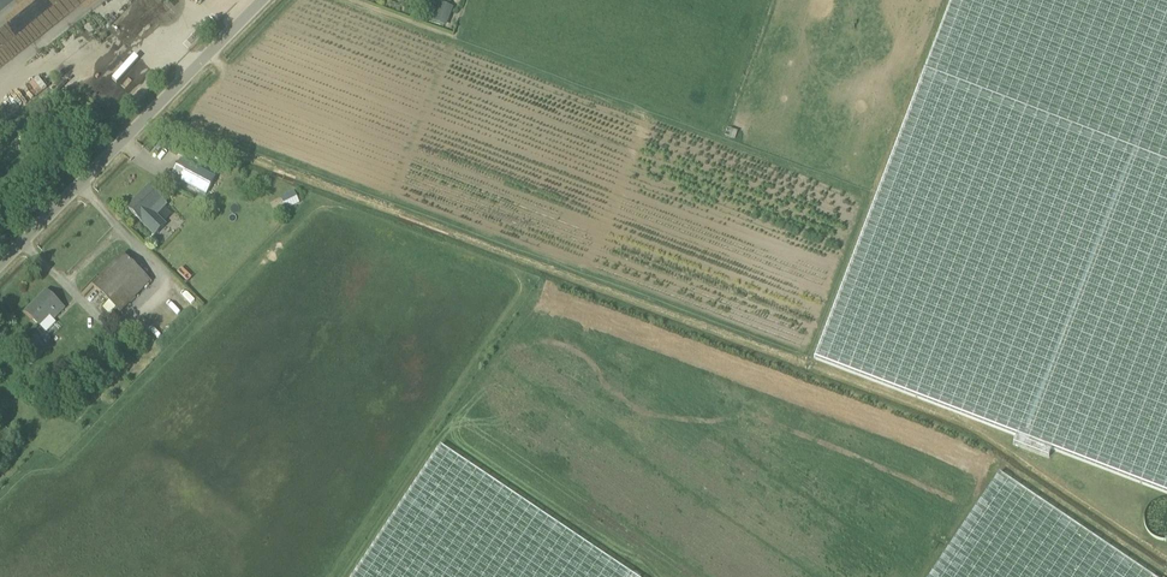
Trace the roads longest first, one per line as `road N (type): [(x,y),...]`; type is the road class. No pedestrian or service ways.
road 1 (unclassified): [(0,265),(264,0)]

